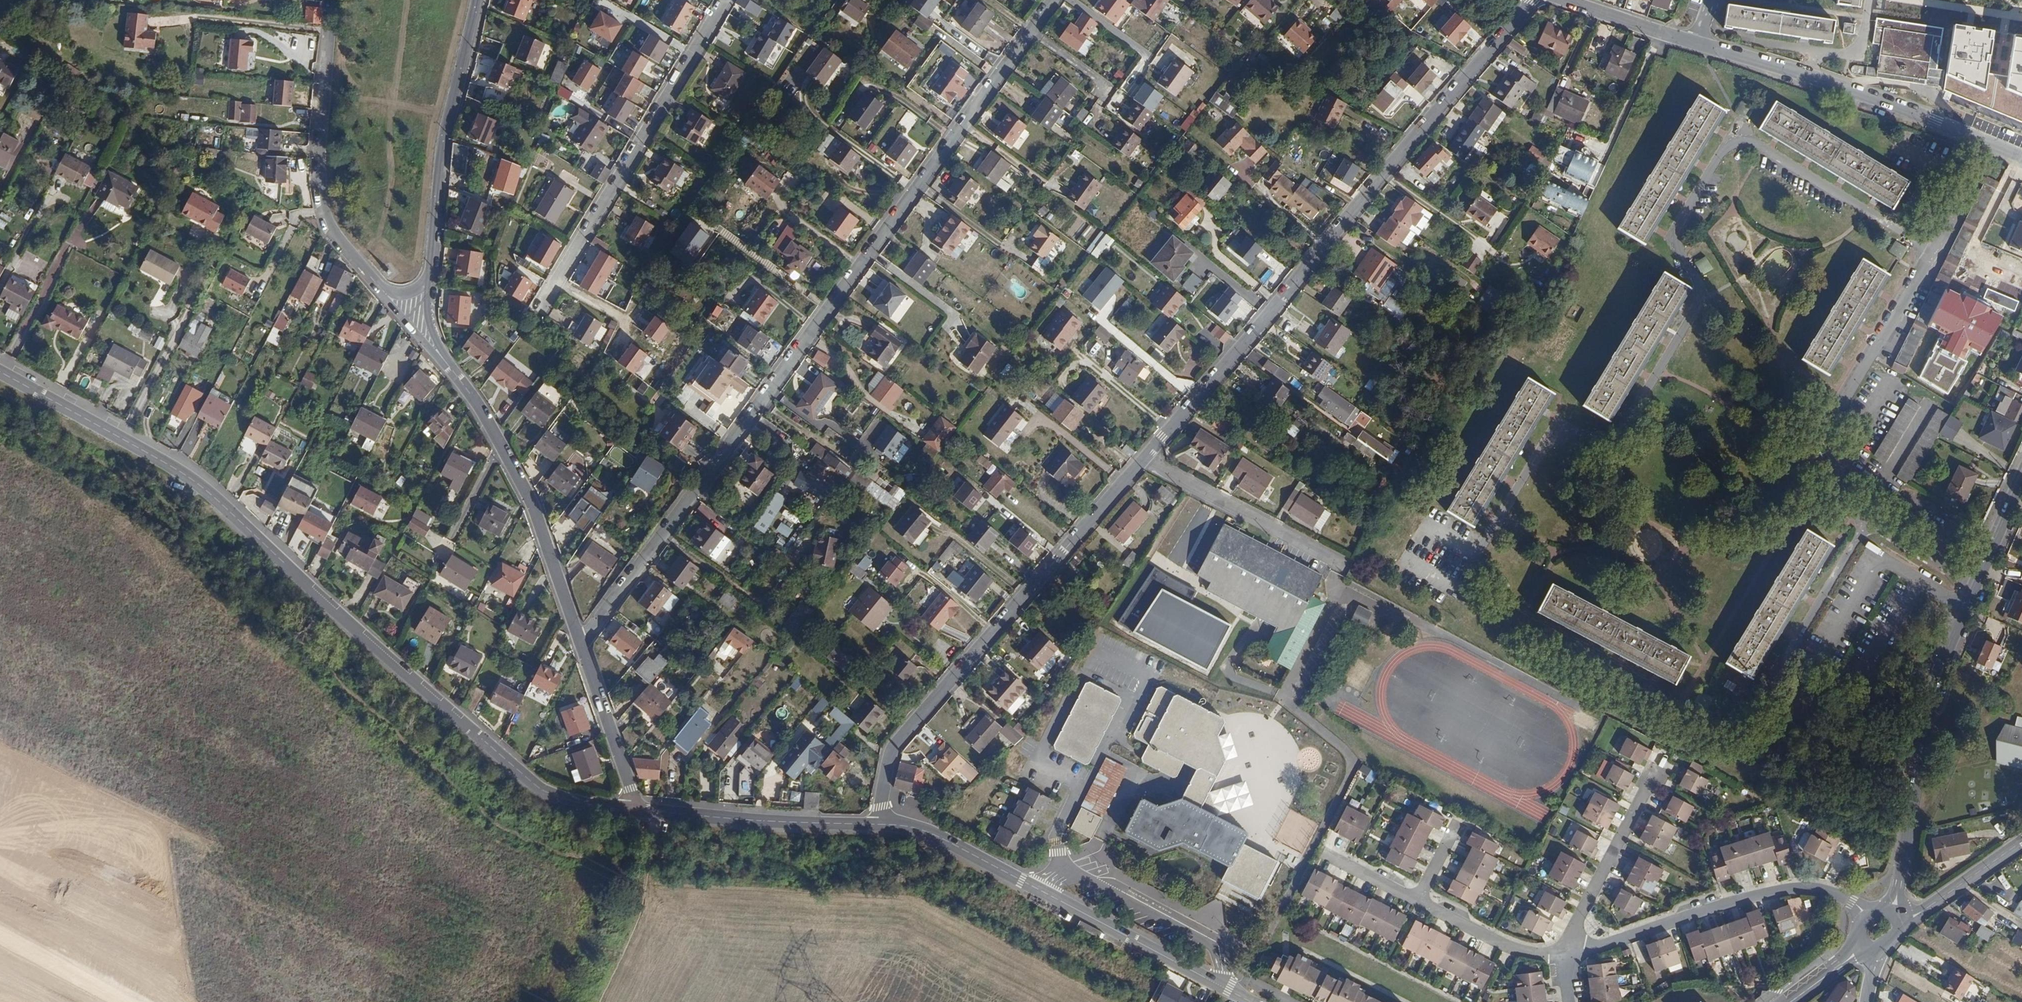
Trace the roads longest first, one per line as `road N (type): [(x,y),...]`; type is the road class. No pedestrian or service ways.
road 1 (residential): [(882,824),(891,747),(1533,0)]
road 2 (residential): [(1052,0),(578,638)]
road 3 (unclassified): [(0,371),(194,479),(532,786),(575,804),(635,812)]
road 4 (residential): [(1972,177),(1816,450),(1948,518),(1927,559),(1975,590)]
road 5 (residential): [(332,0),(324,204),(347,250),(452,368)]
road 6 (unclassified): [(882,824),(926,833),(1250,1001)]
road 7 (residential): [(452,368),(427,304),(443,147),(478,0)]
road 8 (residential): [(540,307),(726,0)]
road 9 (tertiary): [(1894,910),(1927,726),(1975,590)]
road 10 (residential): [(1867,914),(1829,892),(1797,887),(1561,956)]
road 11 (residential): [(452,368),(494,426),(542,522),(578,638)]
road 12 (unclassified): [(635,812),(882,824)]
road 13 (unclassified): [(1805,75),(2021,158)]
road 14 (residential): [(1561,956),(1663,761)]
road 15 (residential): [(578,638),(635,812)]
road 16 (residential): [(1561,956),(1514,949),(1419,900)]
road 17 (tertiary): [(1903,921),(2021,841)]
road 18 (track): [(126,1001),(0,936)]
road 19 (unclassified): [(1568,0),(1696,42)]
road 20 (tertiary): [(1975,590),(2021,478)]

